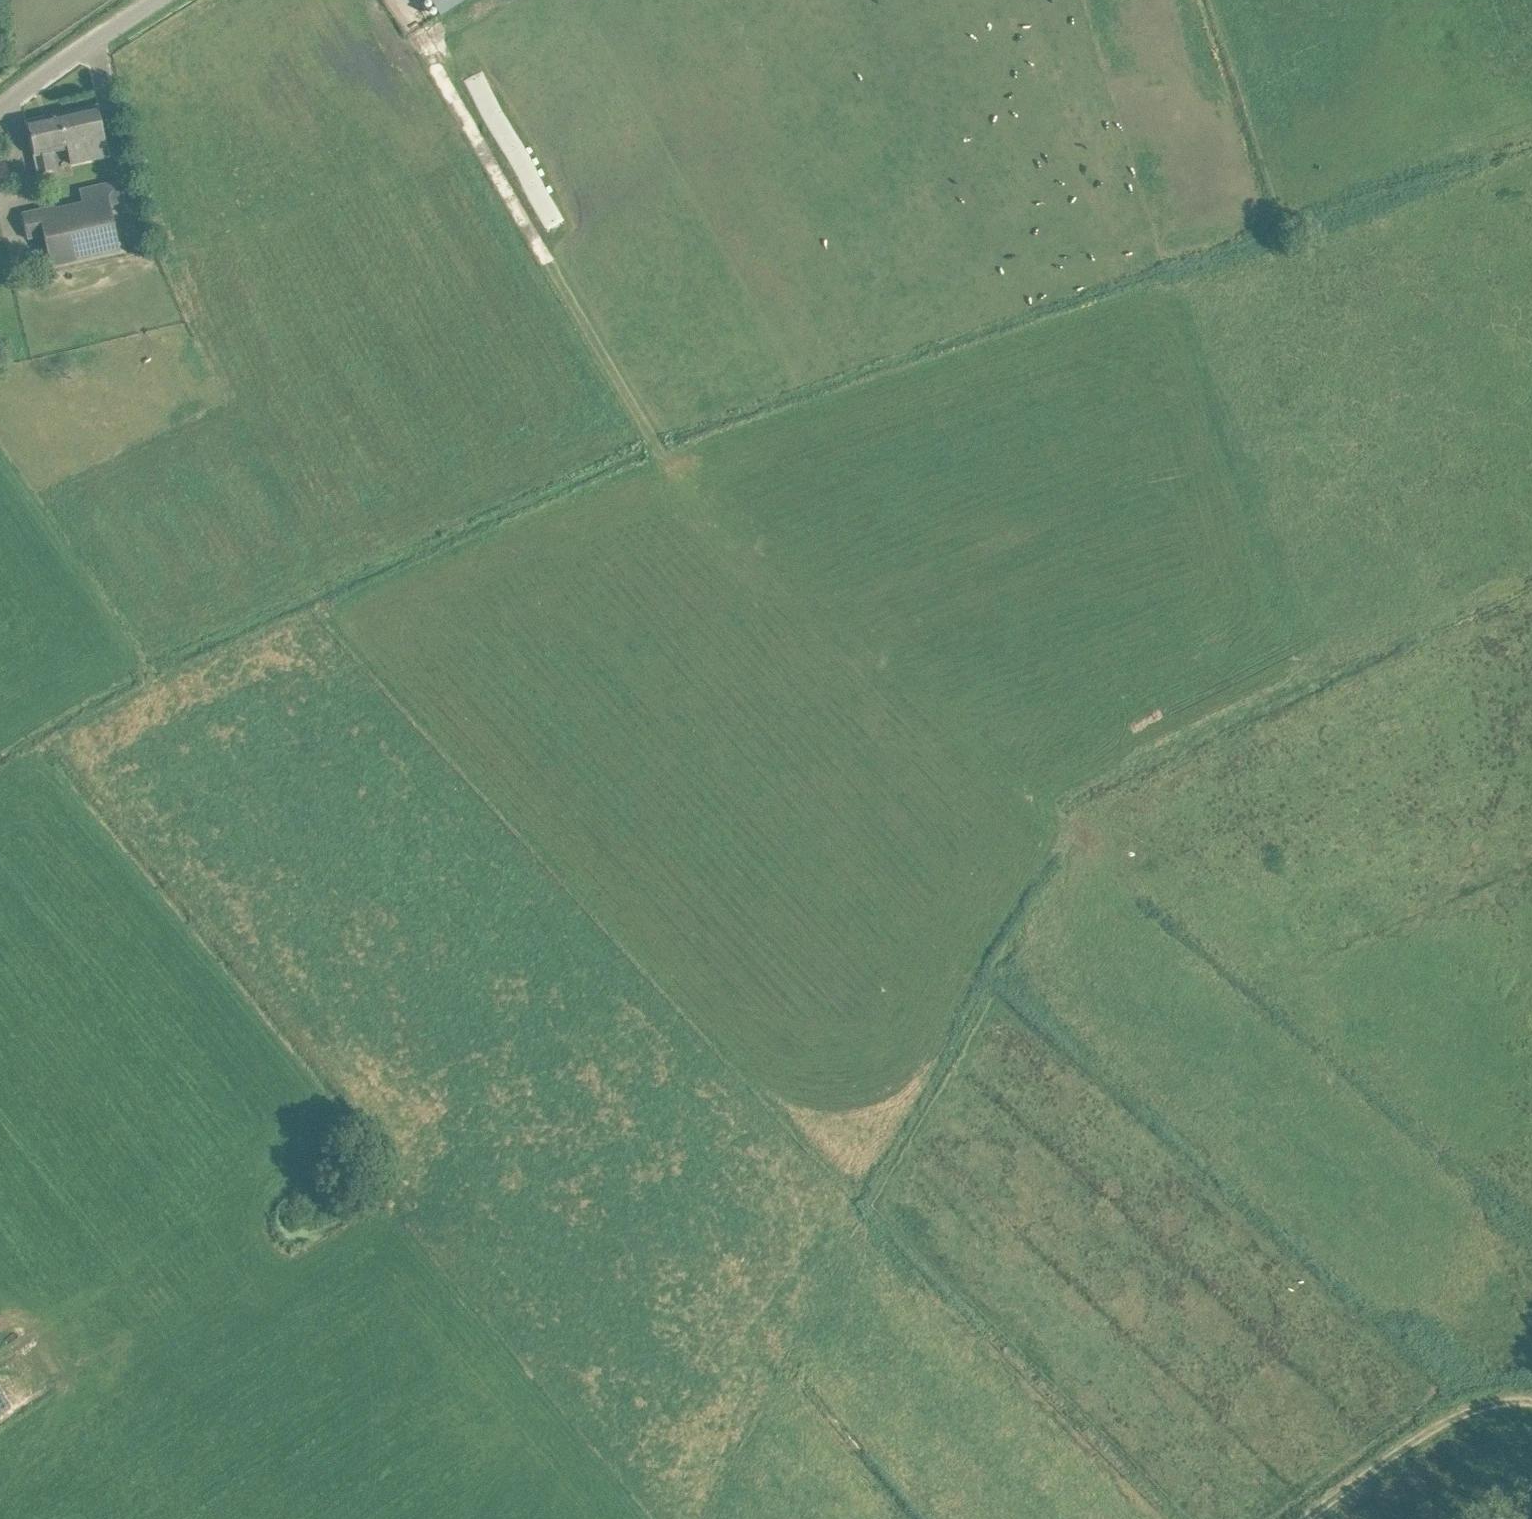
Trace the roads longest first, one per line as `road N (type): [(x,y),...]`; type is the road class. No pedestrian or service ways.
road 1 (track): [(547,261),(664,457)]
road 2 (unclassified): [(0,109),(156,0)]

